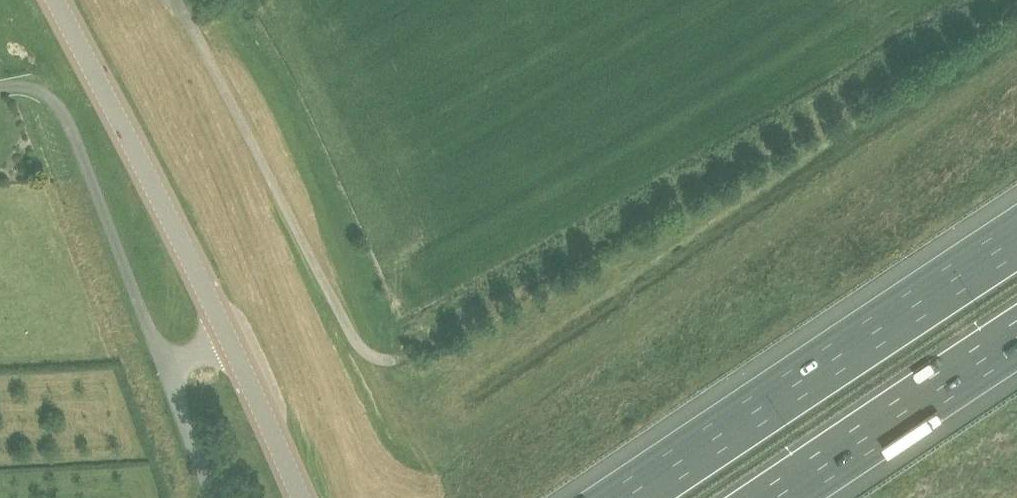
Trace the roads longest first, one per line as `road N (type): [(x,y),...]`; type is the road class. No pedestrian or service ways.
road 1 (motorway): [(1016,238),(625,497)]
road 2 (unclassified): [(407,359),(373,357),(355,341),(177,0)]
road 3 (secondary): [(229,338),(60,0)]
road 4 (unclassified): [(163,368),(63,113),(45,94),(8,87)]
road 5 (motorway): [(774,497),(1016,337)]
road 6 (secondary): [(304,497),(229,338)]
road 7 (unclassified): [(212,497),(163,368)]

